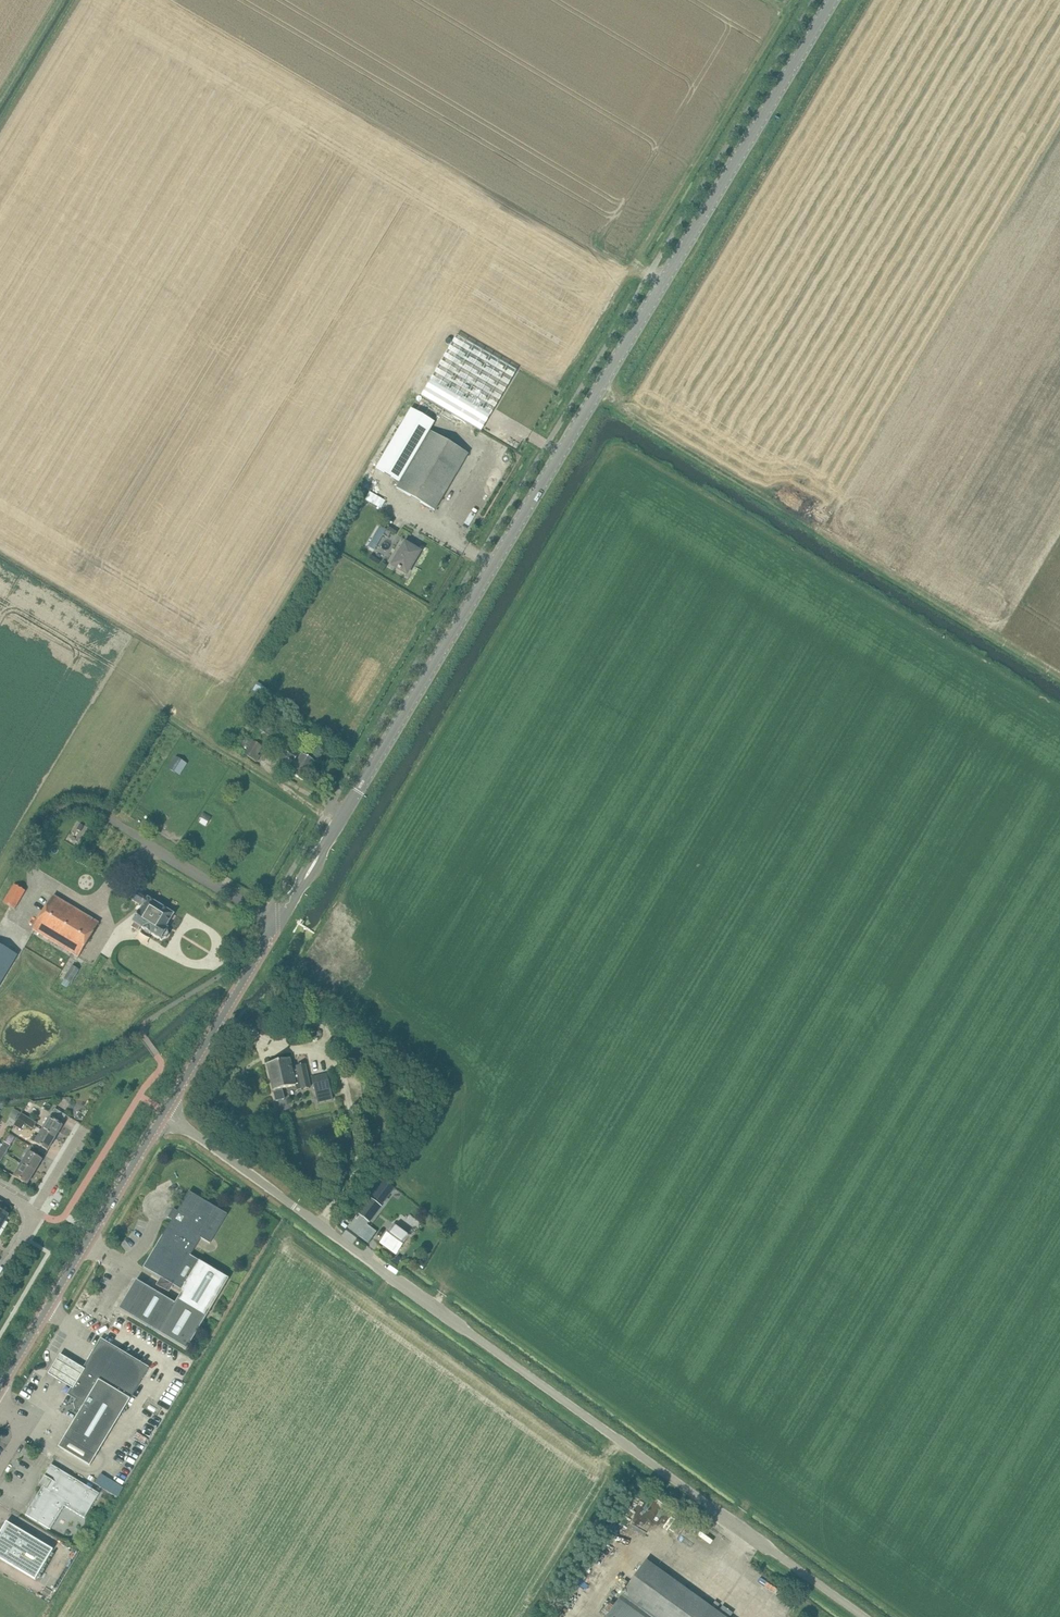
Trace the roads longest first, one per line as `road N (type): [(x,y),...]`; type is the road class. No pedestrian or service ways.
road 1 (tertiary): [(275,925),(834,0)]
road 2 (unclassified): [(868,1616),(165,1114)]
road 3 (tertiary): [(0,1384),(165,1114)]
road 4 (tertiary): [(165,1114),(275,925)]
road 5 (residential): [(154,849),(275,925)]

